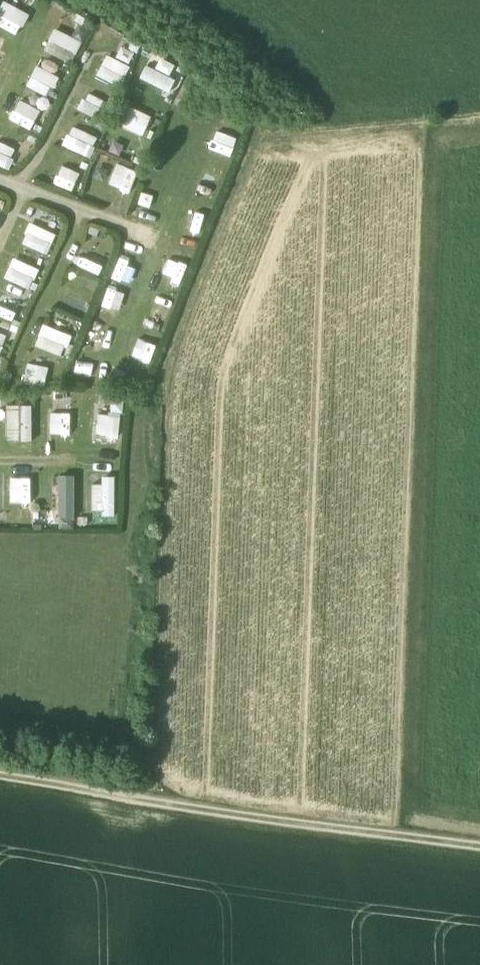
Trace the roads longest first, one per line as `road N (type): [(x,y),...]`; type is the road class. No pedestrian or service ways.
road 1 (track): [(151,803),(479,854)]
road 2 (track): [(0,777),(151,803)]

